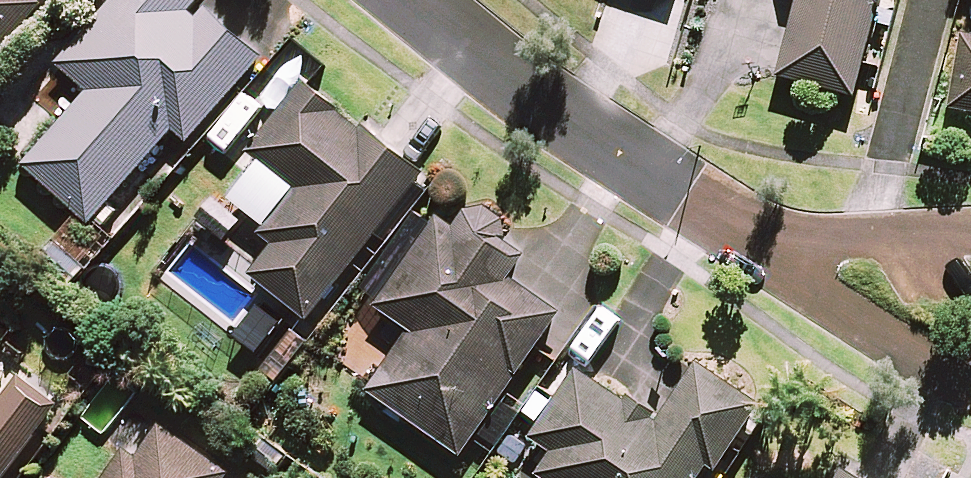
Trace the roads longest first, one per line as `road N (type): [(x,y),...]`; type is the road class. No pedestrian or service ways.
road 1 (residential): [(748,237),(508,79),(411,0)]
road 2 (residential): [(748,237),(825,305),(914,365),(970,380)]
road 3 (residential): [(906,240),(748,237)]

